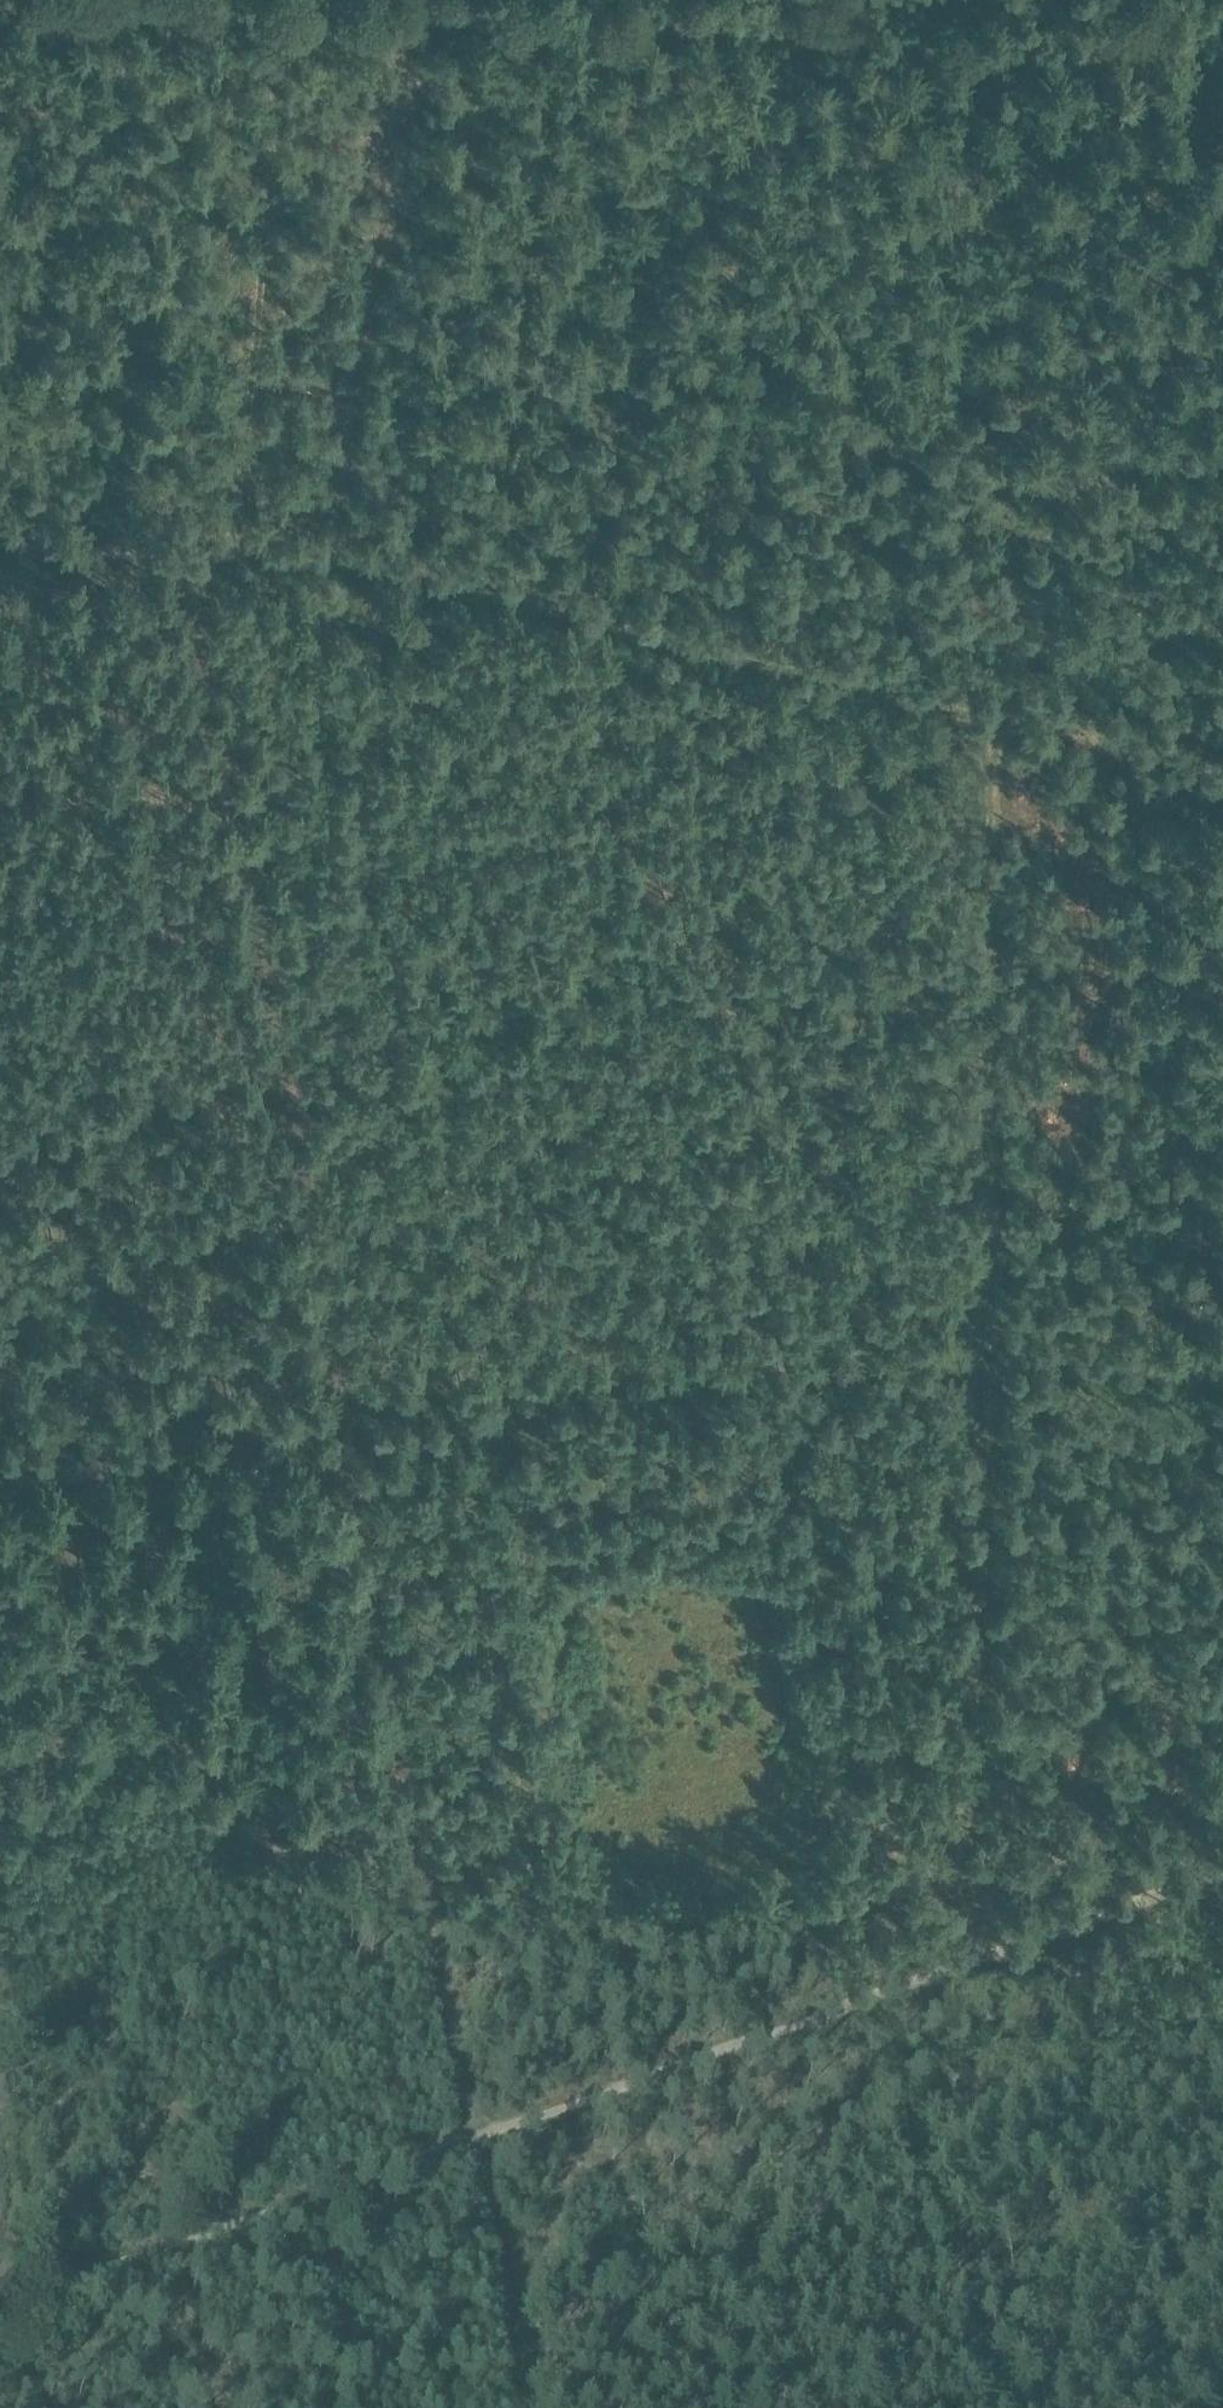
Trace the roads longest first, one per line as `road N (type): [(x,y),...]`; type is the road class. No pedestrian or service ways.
road 1 (track): [(526,2407),(196,556)]
road 2 (track): [(1222,1869),(0,2306)]
road 3 (track): [(1222,774),(439,578),(256,554),(0,544)]
road 4 (track): [(996,717),(967,1960)]
road 5 (track): [(161,0),(288,14),(1222,56)]
road 6 (track): [(983,1371),(0,1416)]
road 7 (track): [(288,14),(237,554)]

